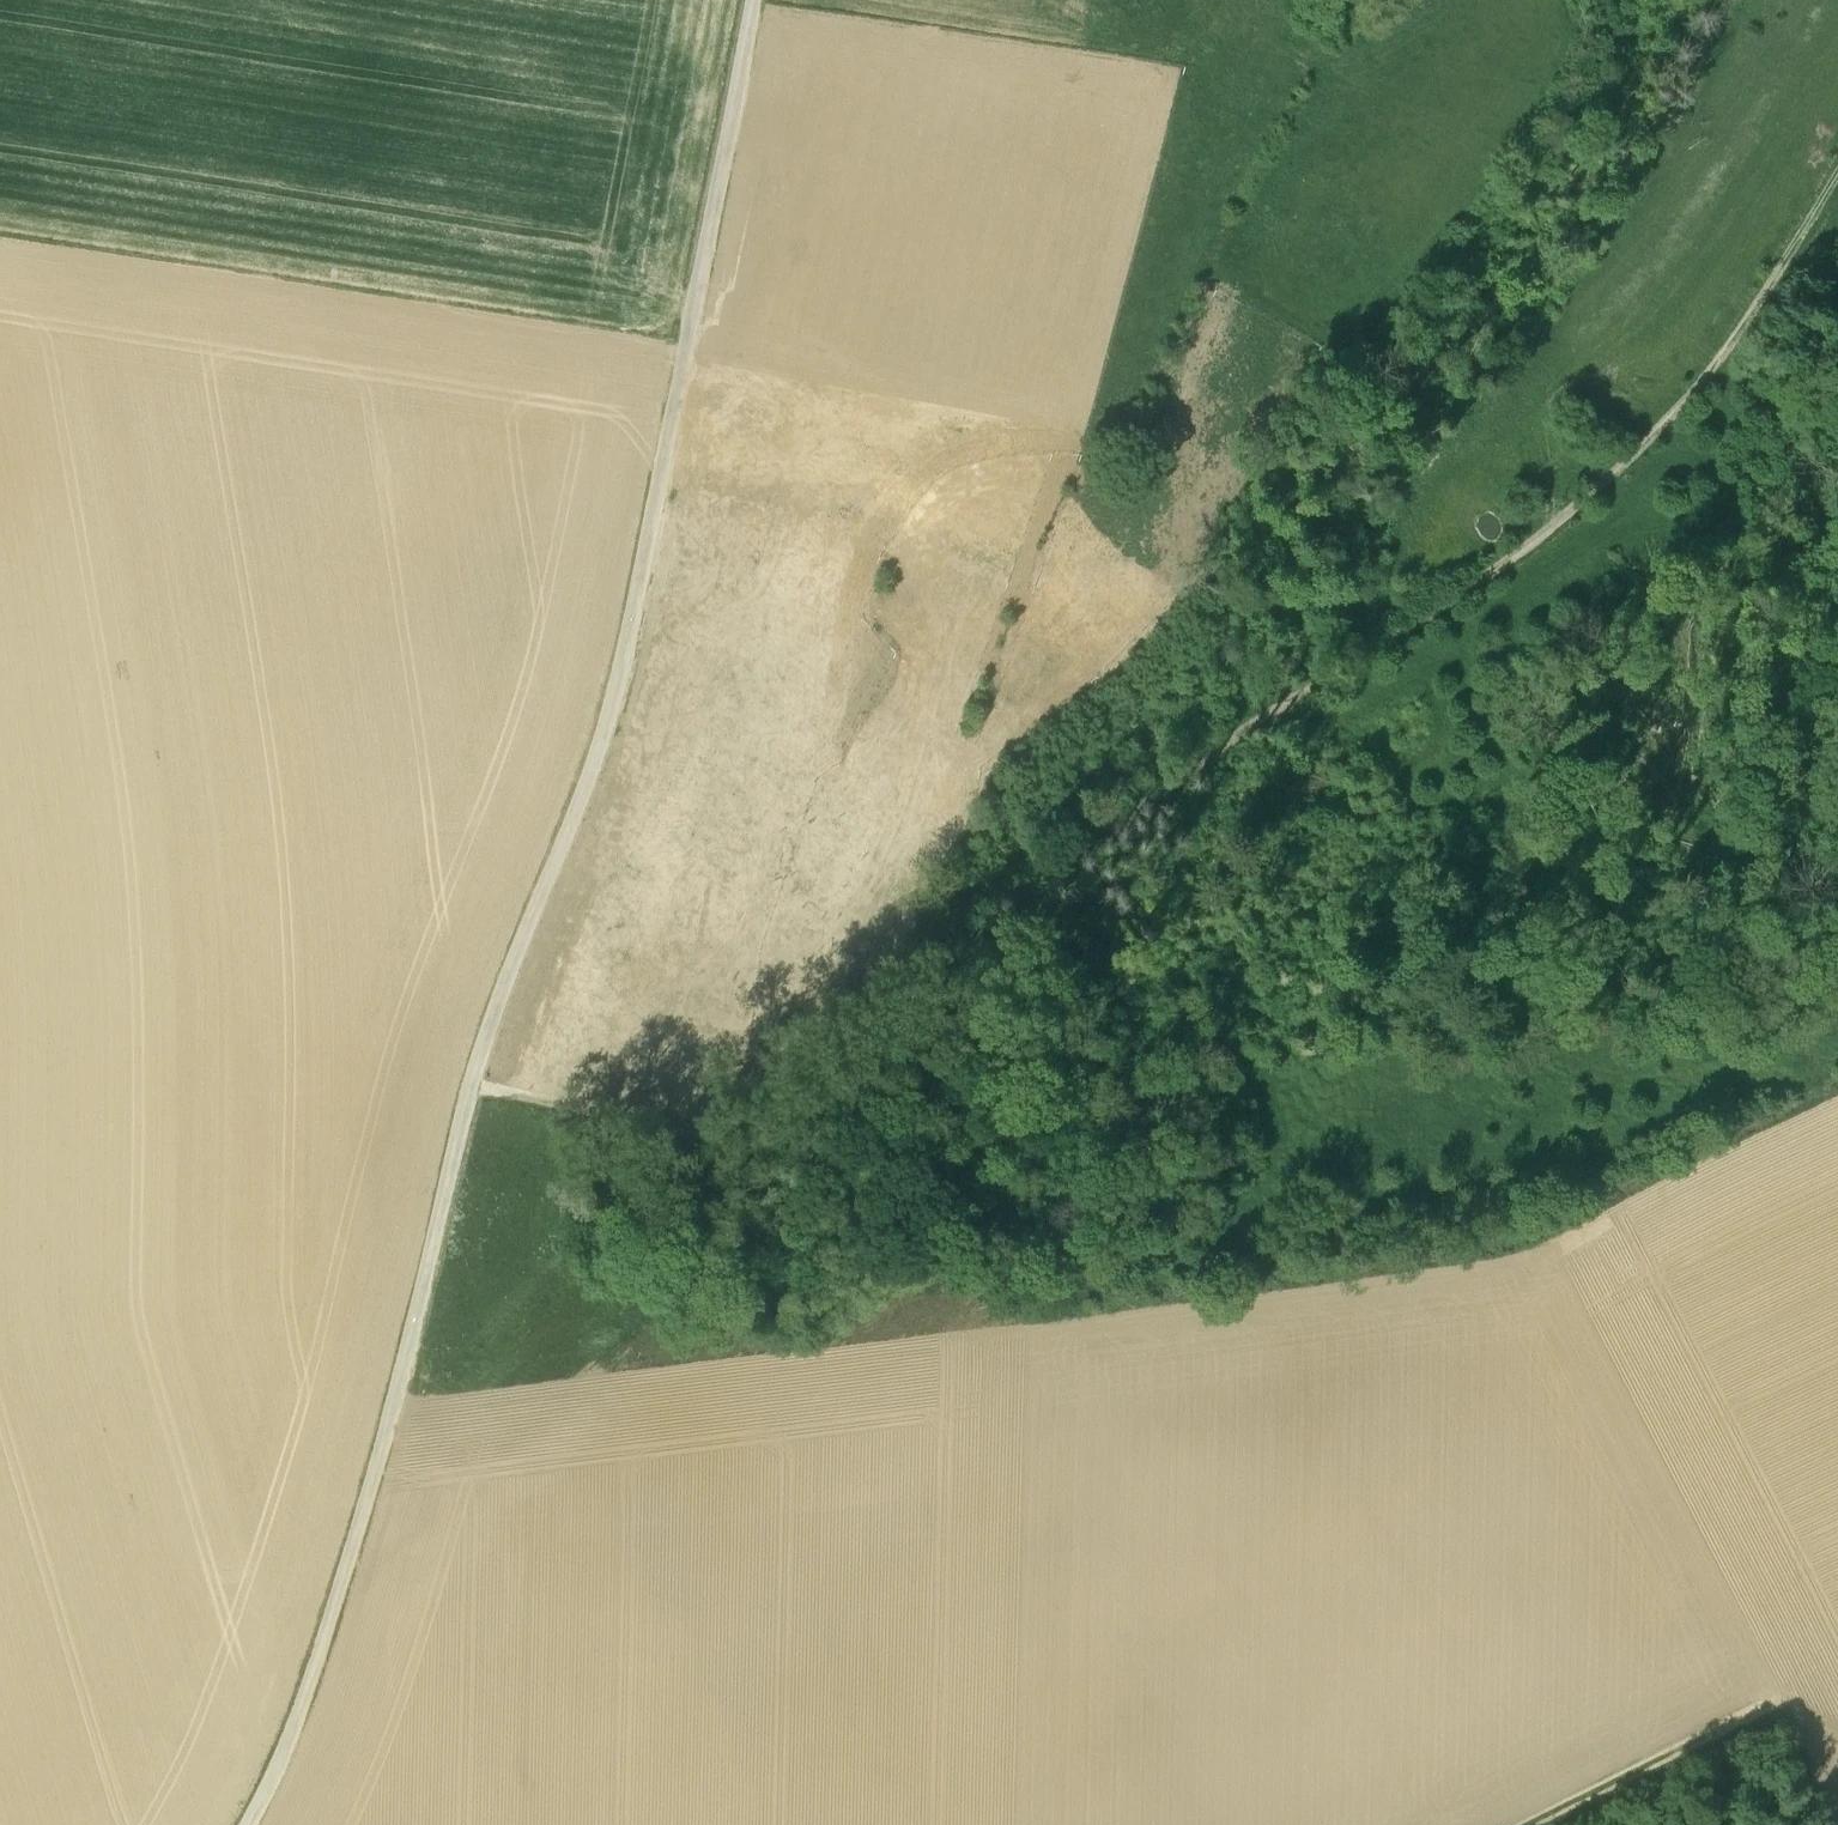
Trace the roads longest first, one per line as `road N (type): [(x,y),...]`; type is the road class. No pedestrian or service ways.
road 1 (unclassified): [(754,0),(618,679),(472,1083),(382,1441),(303,1702),(246,1824)]
road 2 (track): [(1837,177),(1712,371),(1566,517),(1412,627),(1247,726),(733,1113),(695,1131),(670,1133),(472,1083)]
road 3 (track): [(1523,1824),(1785,1697)]

